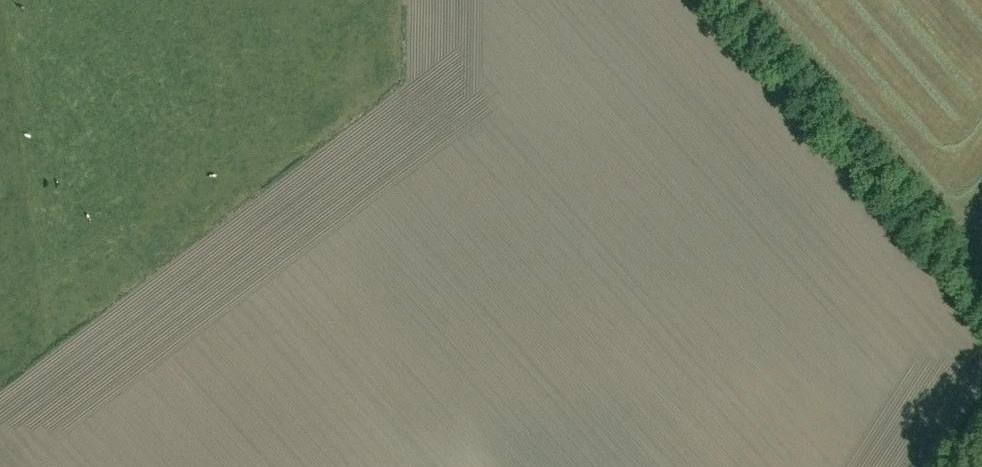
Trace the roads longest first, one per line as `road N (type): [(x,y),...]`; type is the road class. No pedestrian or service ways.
road 1 (unclassified): [(981,284),(718,0)]

